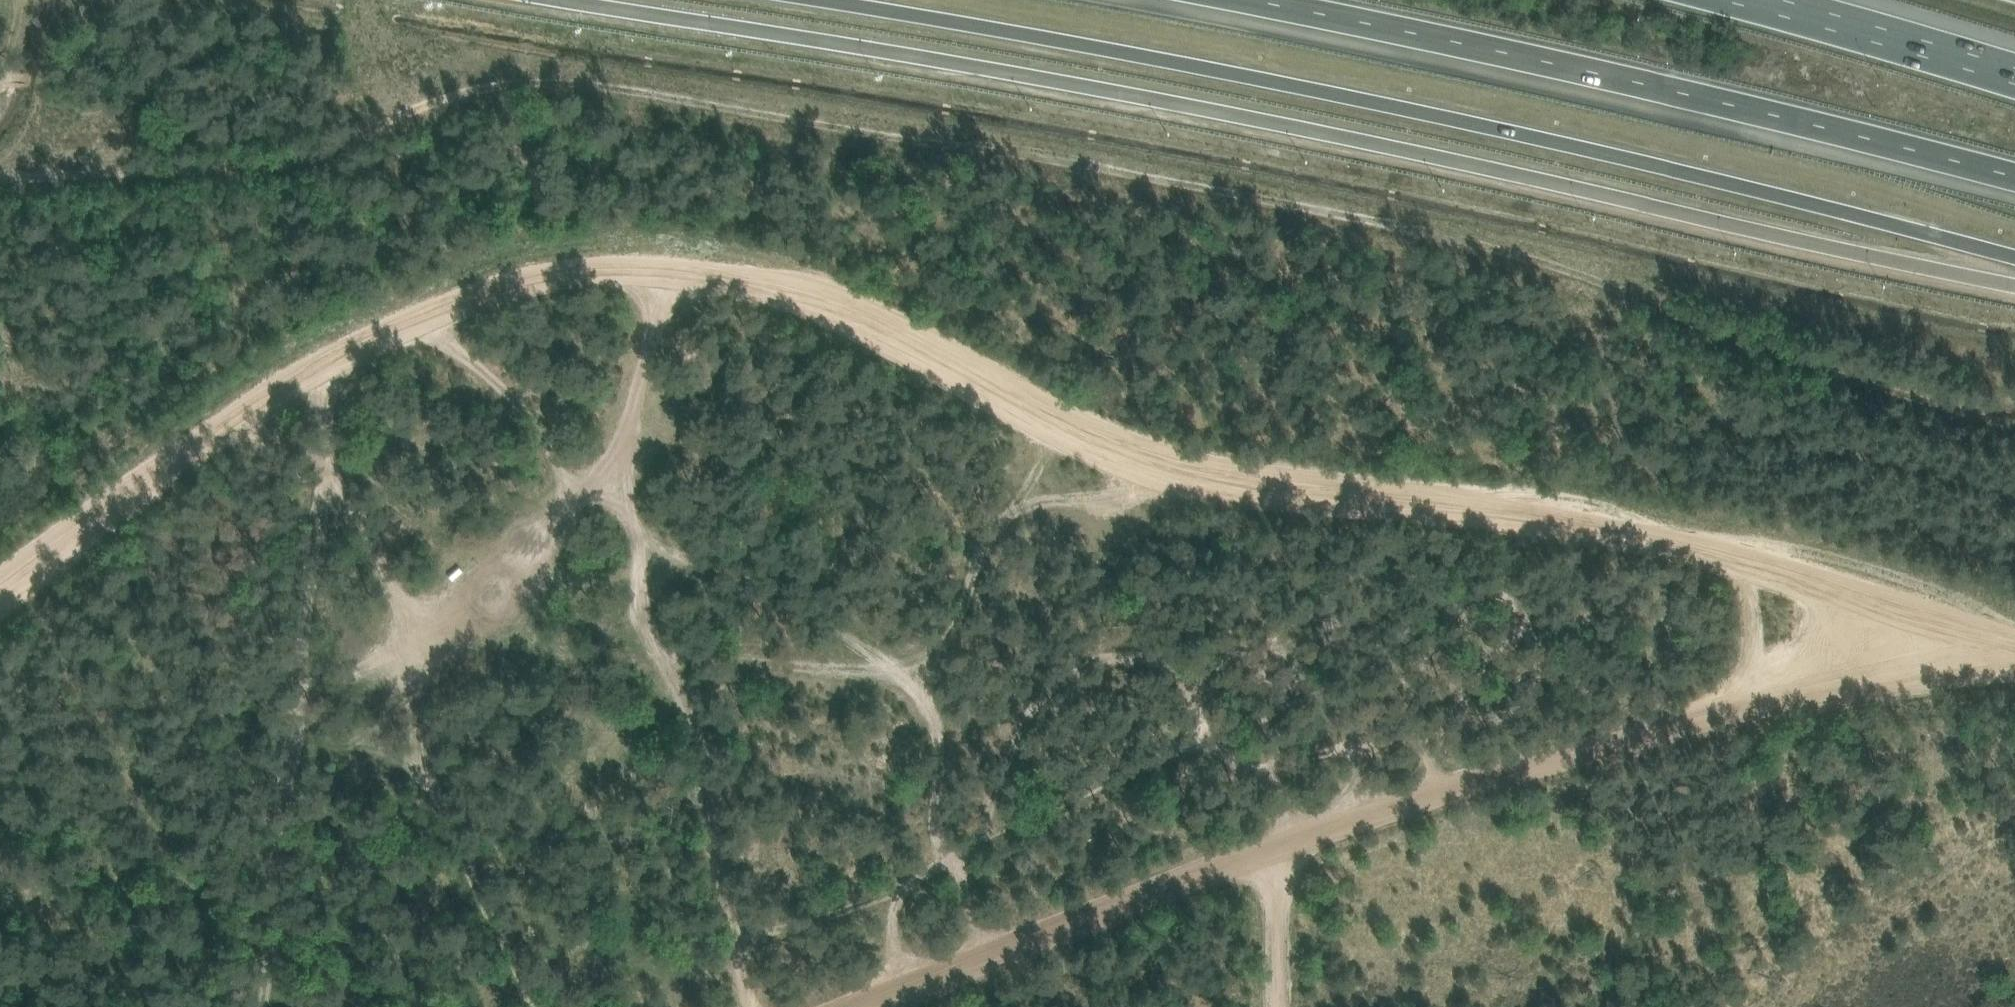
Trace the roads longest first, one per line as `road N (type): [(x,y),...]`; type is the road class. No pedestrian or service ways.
road 1 (track): [(2014,642),(1748,548),(1563,501),(1239,473),(1109,453),(785,277),(639,256),(533,261),(350,330),(0,578)]
road 2 (track): [(2014,428),(1572,265),(956,135),(583,75),(490,72),(433,84),(305,158),(0,188)]
road 3 (motorway): [(574,0),(1425,154),(1943,276),(2014,285)]
road 4 (track): [(828,1006),(1758,689),(2008,639)]
road 5 (motorway): [(821,0),(1441,113),(2014,256)]
road 6 (track): [(395,313),(505,386),(569,480),(893,670),(950,730),(936,856),(903,893),(898,982)]
road 7 (motorway): [(1252,0),(1717,100),(2014,175)]
road 8 (track): [(746,1006),(733,919),(624,472),(645,355),(639,256)]
road 9 (track): [(350,330),(323,520),(365,653),(414,690),(460,849),(530,1006)]
road 10 (track): [(569,480),(365,653)]
road 11 (motorway): [(2014,77),(1759,0)]
road 12 (track): [(670,668),(696,659),(893,670)]
road 13 (track): [(1281,846),(1285,1006)]

